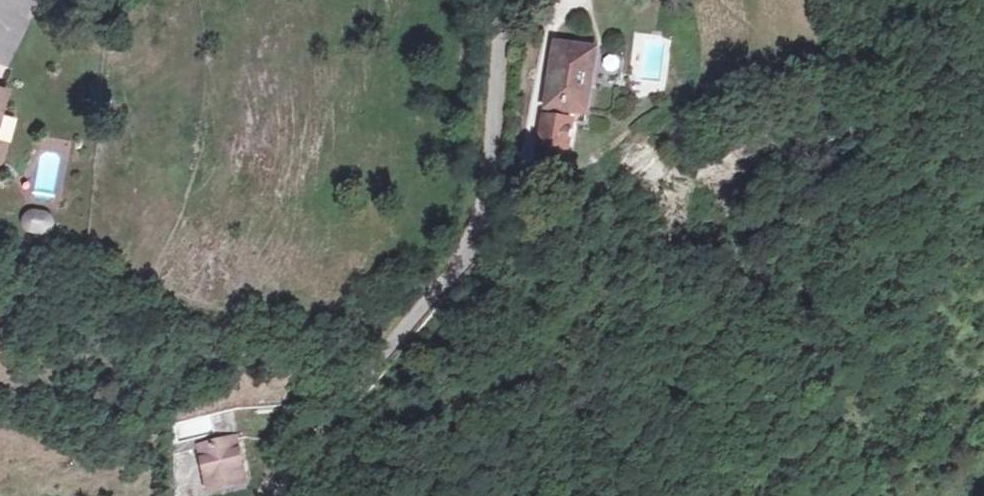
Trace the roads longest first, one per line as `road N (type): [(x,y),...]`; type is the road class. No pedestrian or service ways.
road 1 (tertiary): [(504,0),(476,242),(460,272),(373,366),(282,495)]

